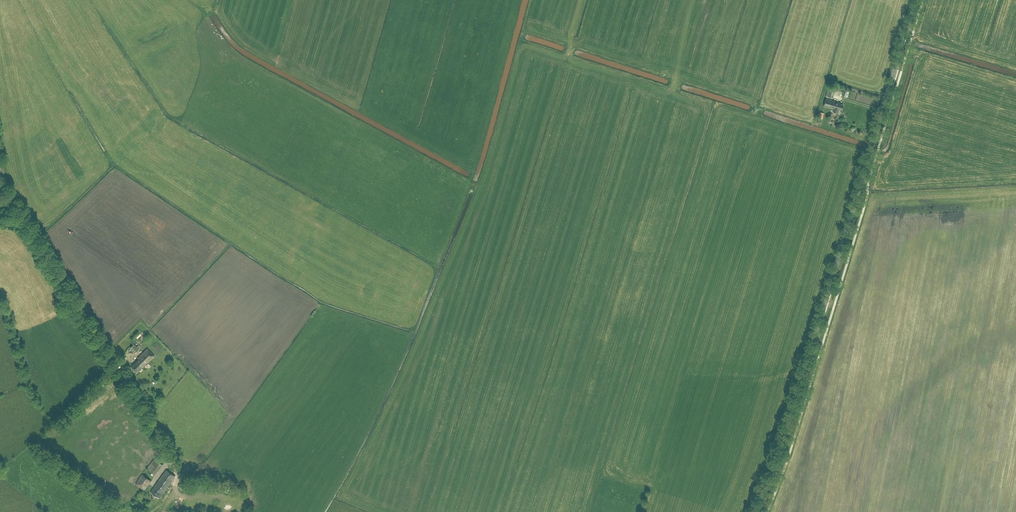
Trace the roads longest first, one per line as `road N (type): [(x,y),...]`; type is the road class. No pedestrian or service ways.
road 1 (tertiary): [(757,511),(916,0)]
road 2 (unclassified): [(176,465),(0,173)]

